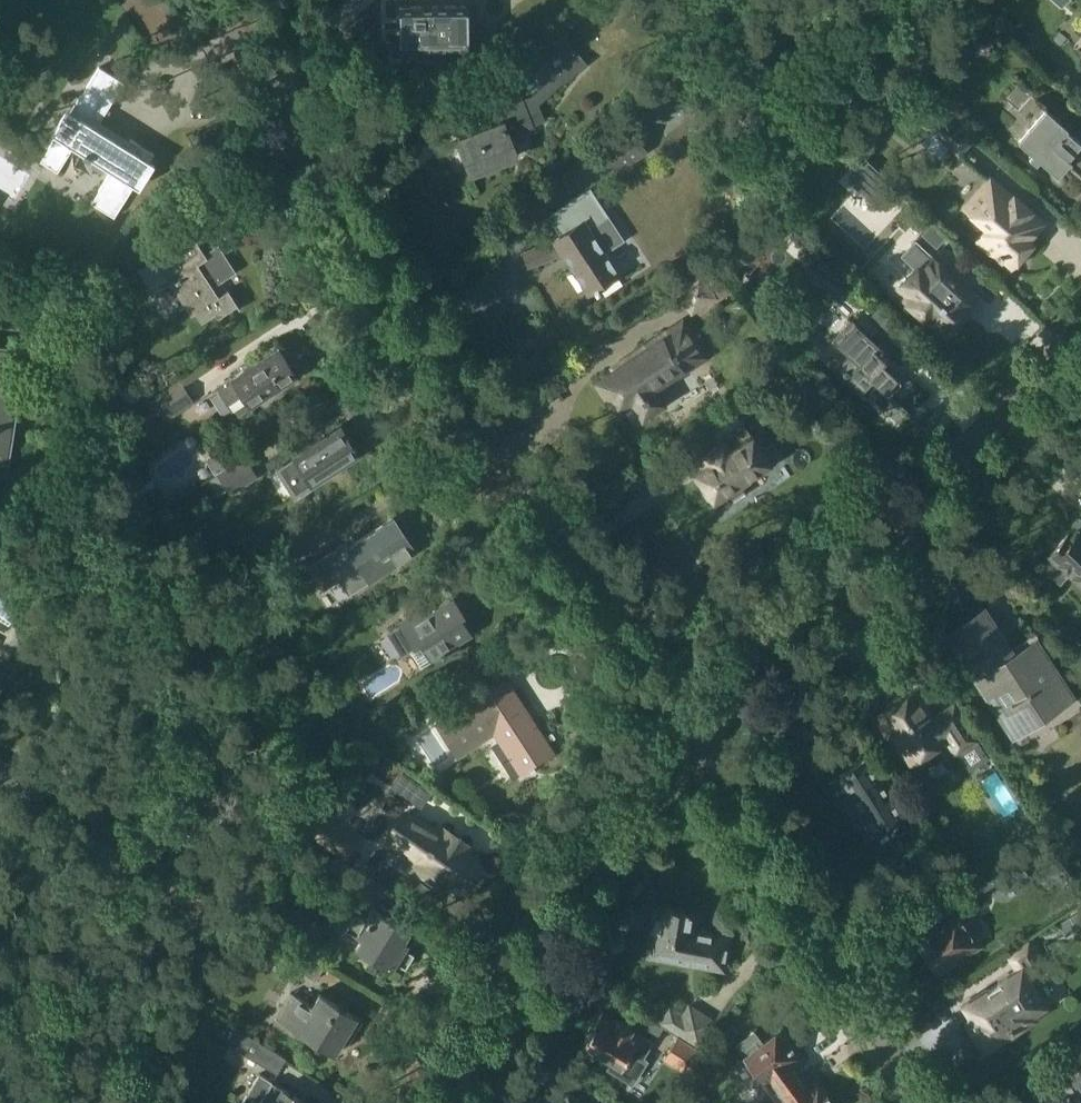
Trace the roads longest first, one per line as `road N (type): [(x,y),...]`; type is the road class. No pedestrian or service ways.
road 1 (residential): [(678,736),(200,0)]
road 2 (residential): [(678,736),(1080,322)]
road 3 (residential): [(454,1102),(678,736)]
road 4 (residential): [(900,1102),(678,736)]

